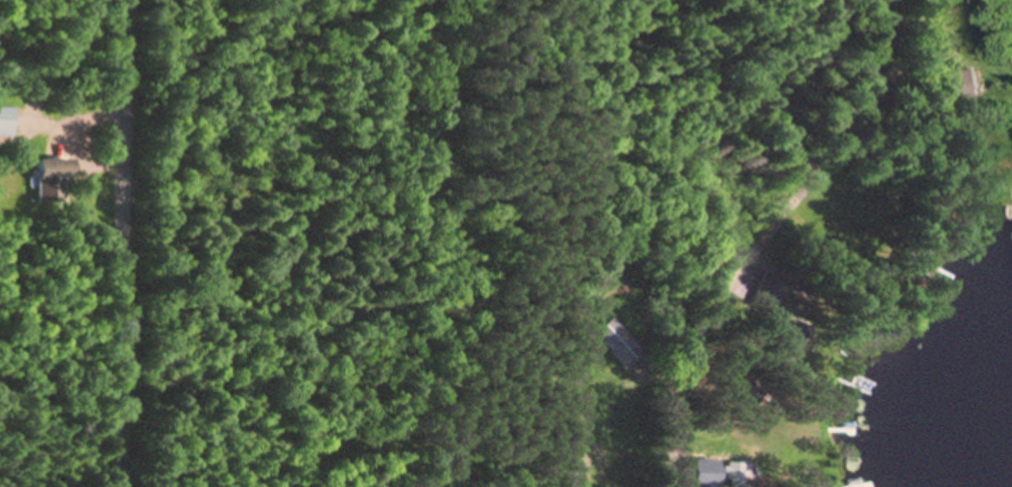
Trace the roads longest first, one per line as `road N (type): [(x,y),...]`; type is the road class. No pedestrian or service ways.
road 1 (residential): [(678,486),(671,423),(700,327),(865,109),(891,0)]
road 2 (residential): [(124,486),(128,0)]

